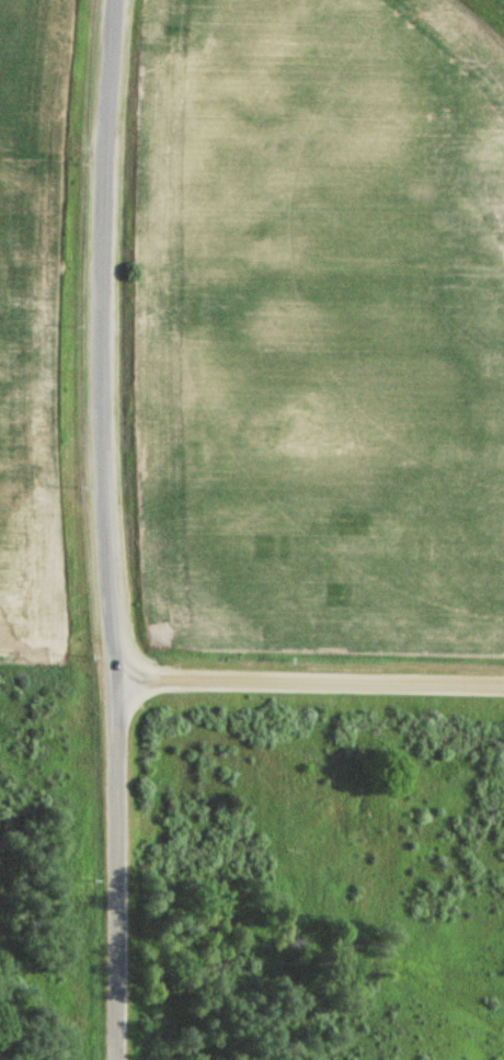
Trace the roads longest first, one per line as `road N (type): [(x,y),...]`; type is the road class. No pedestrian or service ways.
road 1 (tertiary): [(117,1059),(123,674),(115,634),(106,209),(119,0)]
road 2 (residential): [(503,686),(123,674)]
road 3 (residential): [(0,17),(51,20),(112,145)]

